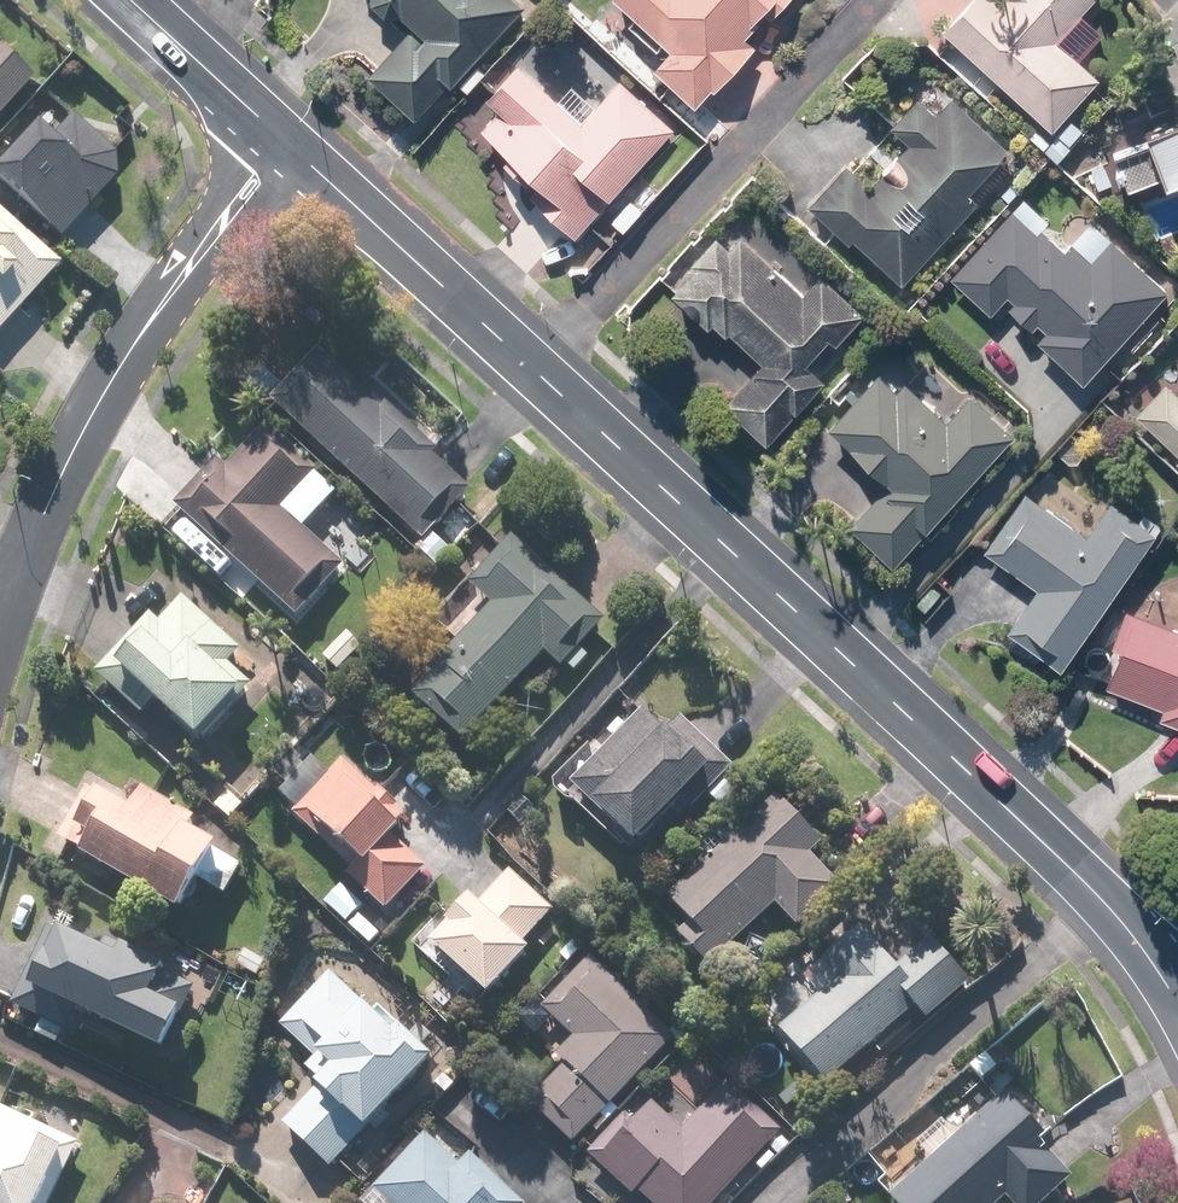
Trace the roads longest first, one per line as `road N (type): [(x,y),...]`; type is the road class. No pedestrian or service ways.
road 1 (residential): [(512,363),(961,759),(1118,923),(1177,1000)]
road 2 (residential): [(284,158),(142,327),(44,506),(0,648)]
road 3 (residential): [(512,363),(856,0)]
road 4 (residential): [(284,158),(512,363)]
road 5 (residential): [(178,59),(284,158)]

